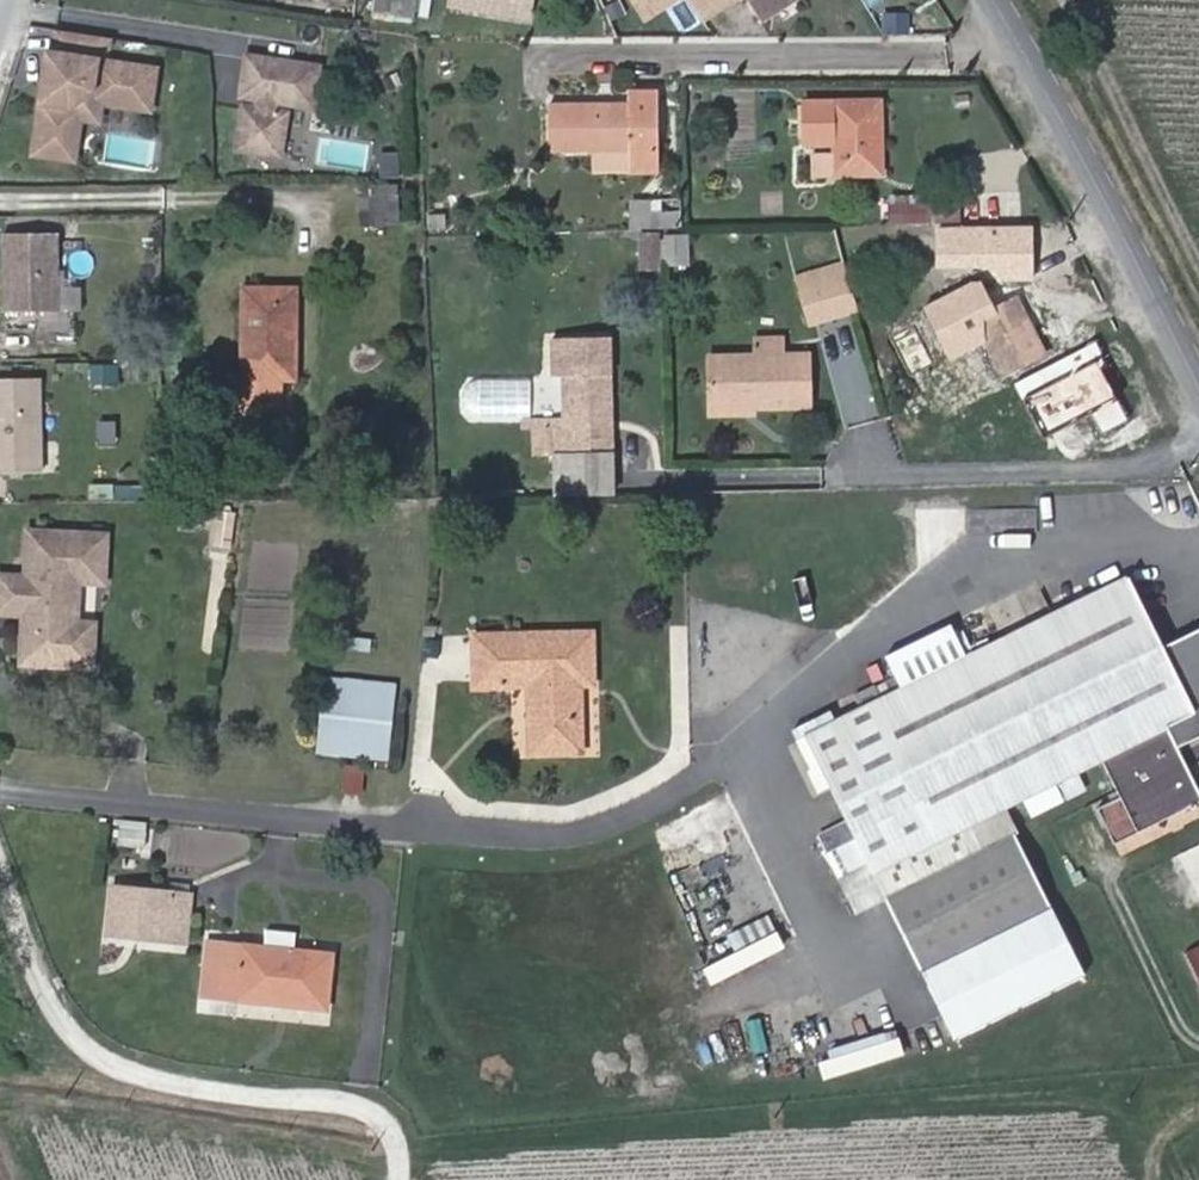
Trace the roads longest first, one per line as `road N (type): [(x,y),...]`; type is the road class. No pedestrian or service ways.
road 1 (tertiary): [(994,0),(1198,386)]

